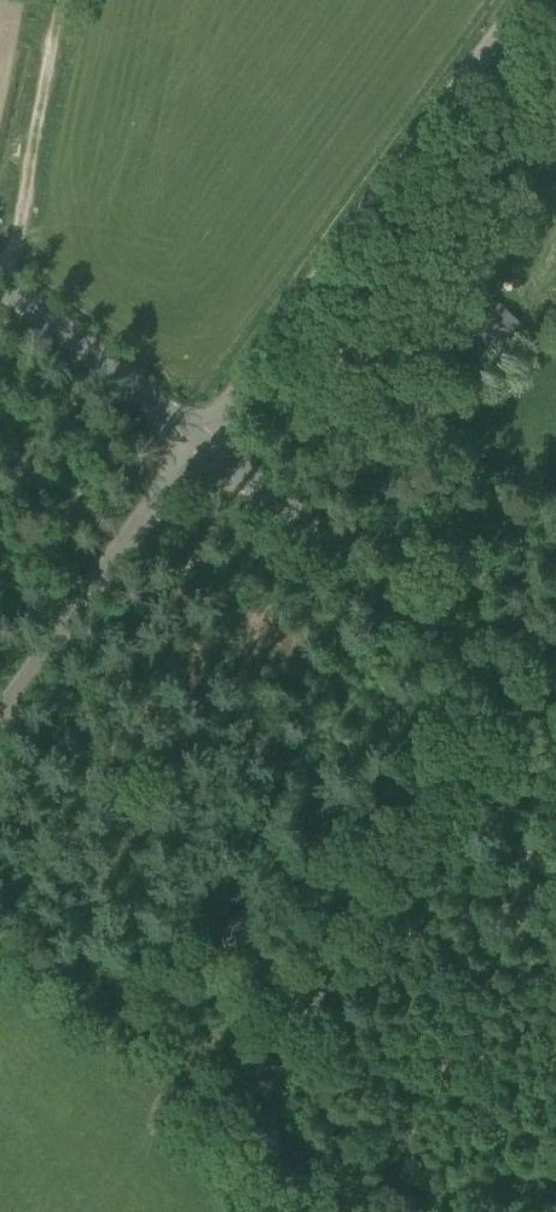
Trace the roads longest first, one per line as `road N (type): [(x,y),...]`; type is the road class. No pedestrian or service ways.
road 1 (tertiary): [(200,449),(529,0)]
road 2 (tertiary): [(555,727),(200,449)]
road 3 (tertiary): [(0,722),(200,449)]
road 4 (track): [(63,0),(15,245),(0,273)]
road 5 (tertiary): [(200,449),(0,285)]

